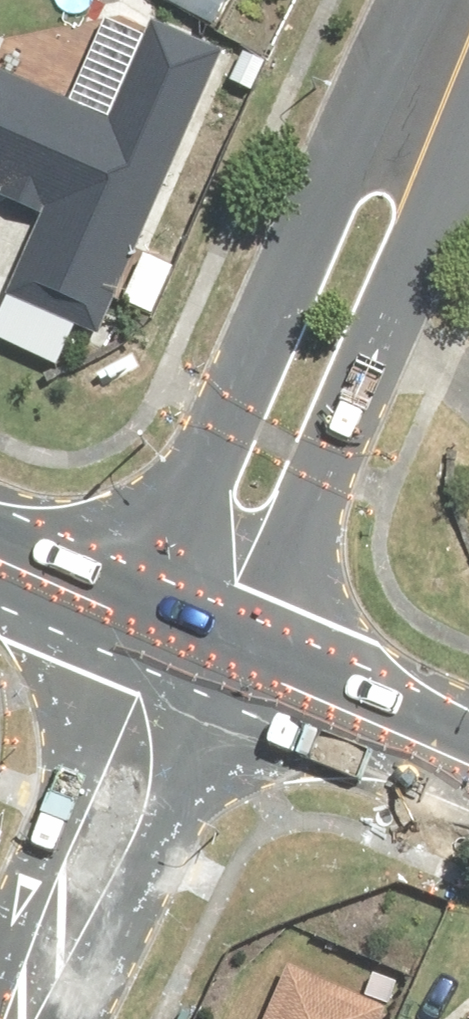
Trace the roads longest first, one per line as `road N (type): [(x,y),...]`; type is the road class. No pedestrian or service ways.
road 1 (residential): [(123,609),(199,476),(317,236),(437,102)]
road 2 (residential): [(437,102),(400,272),(256,667)]
road 3 (tertiary): [(18,1018),(179,633)]
road 4 (tertiary): [(256,667),(468,759)]
road 5 (tertiary): [(0,556),(123,609)]

